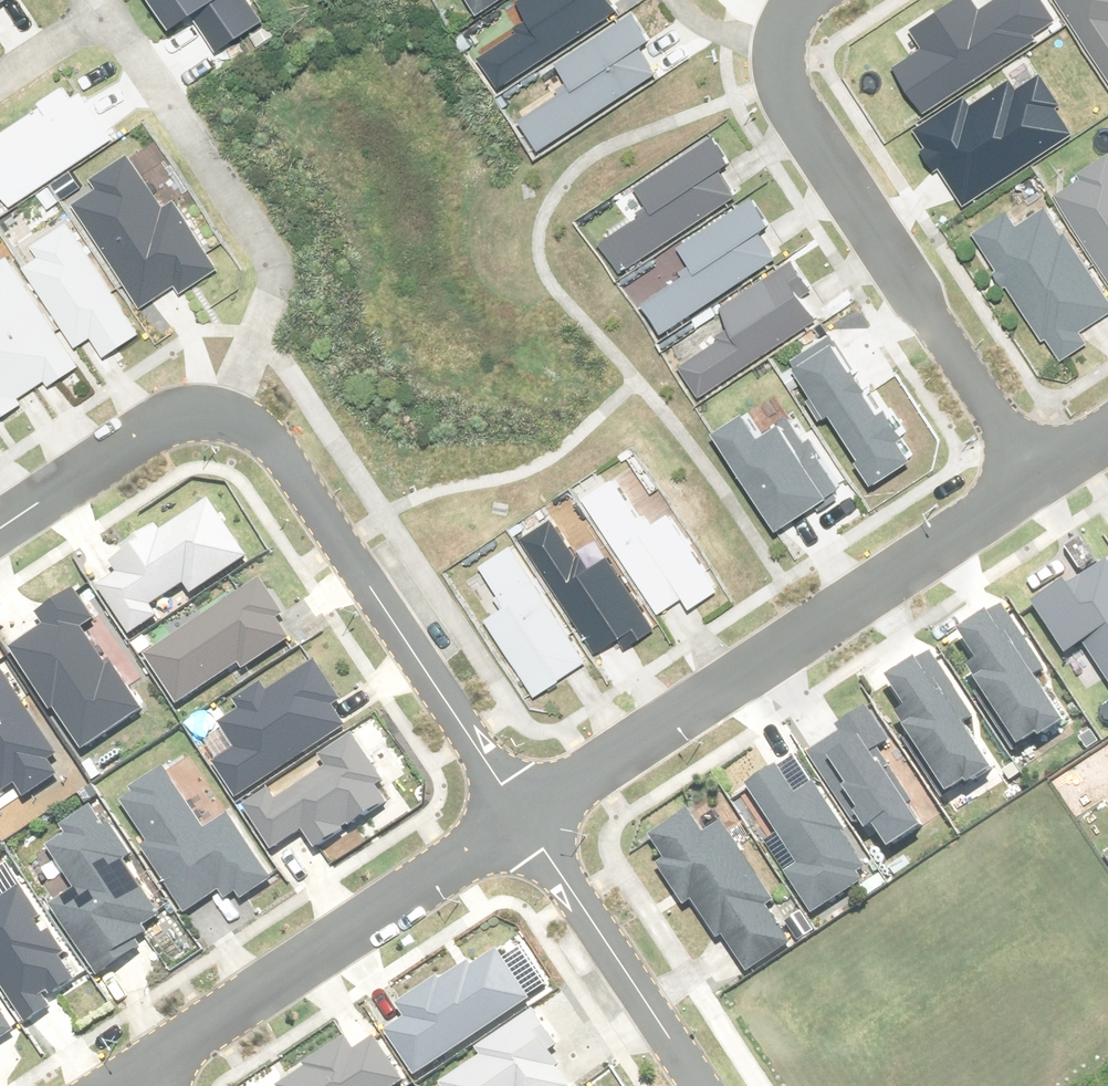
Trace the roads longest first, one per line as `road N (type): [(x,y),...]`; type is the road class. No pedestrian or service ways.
road 1 (residential): [(527,819),(1035,484)]
road 2 (residential): [(1035,484),(787,96),(780,72),(788,34),(809,0)]
road 3 (residential): [(233,418),(268,436),(527,819)]
road 4 (residential): [(137,1080),(527,819)]
road 5 (residential): [(233,418),(255,330),(251,235),(237,198),(98,10)]
road 6 (residential): [(527,819),(702,1085)]
road 7 (residential): [(0,527),(123,445),(184,415),(233,418)]
road 8 (residential): [(0,80),(98,10)]

